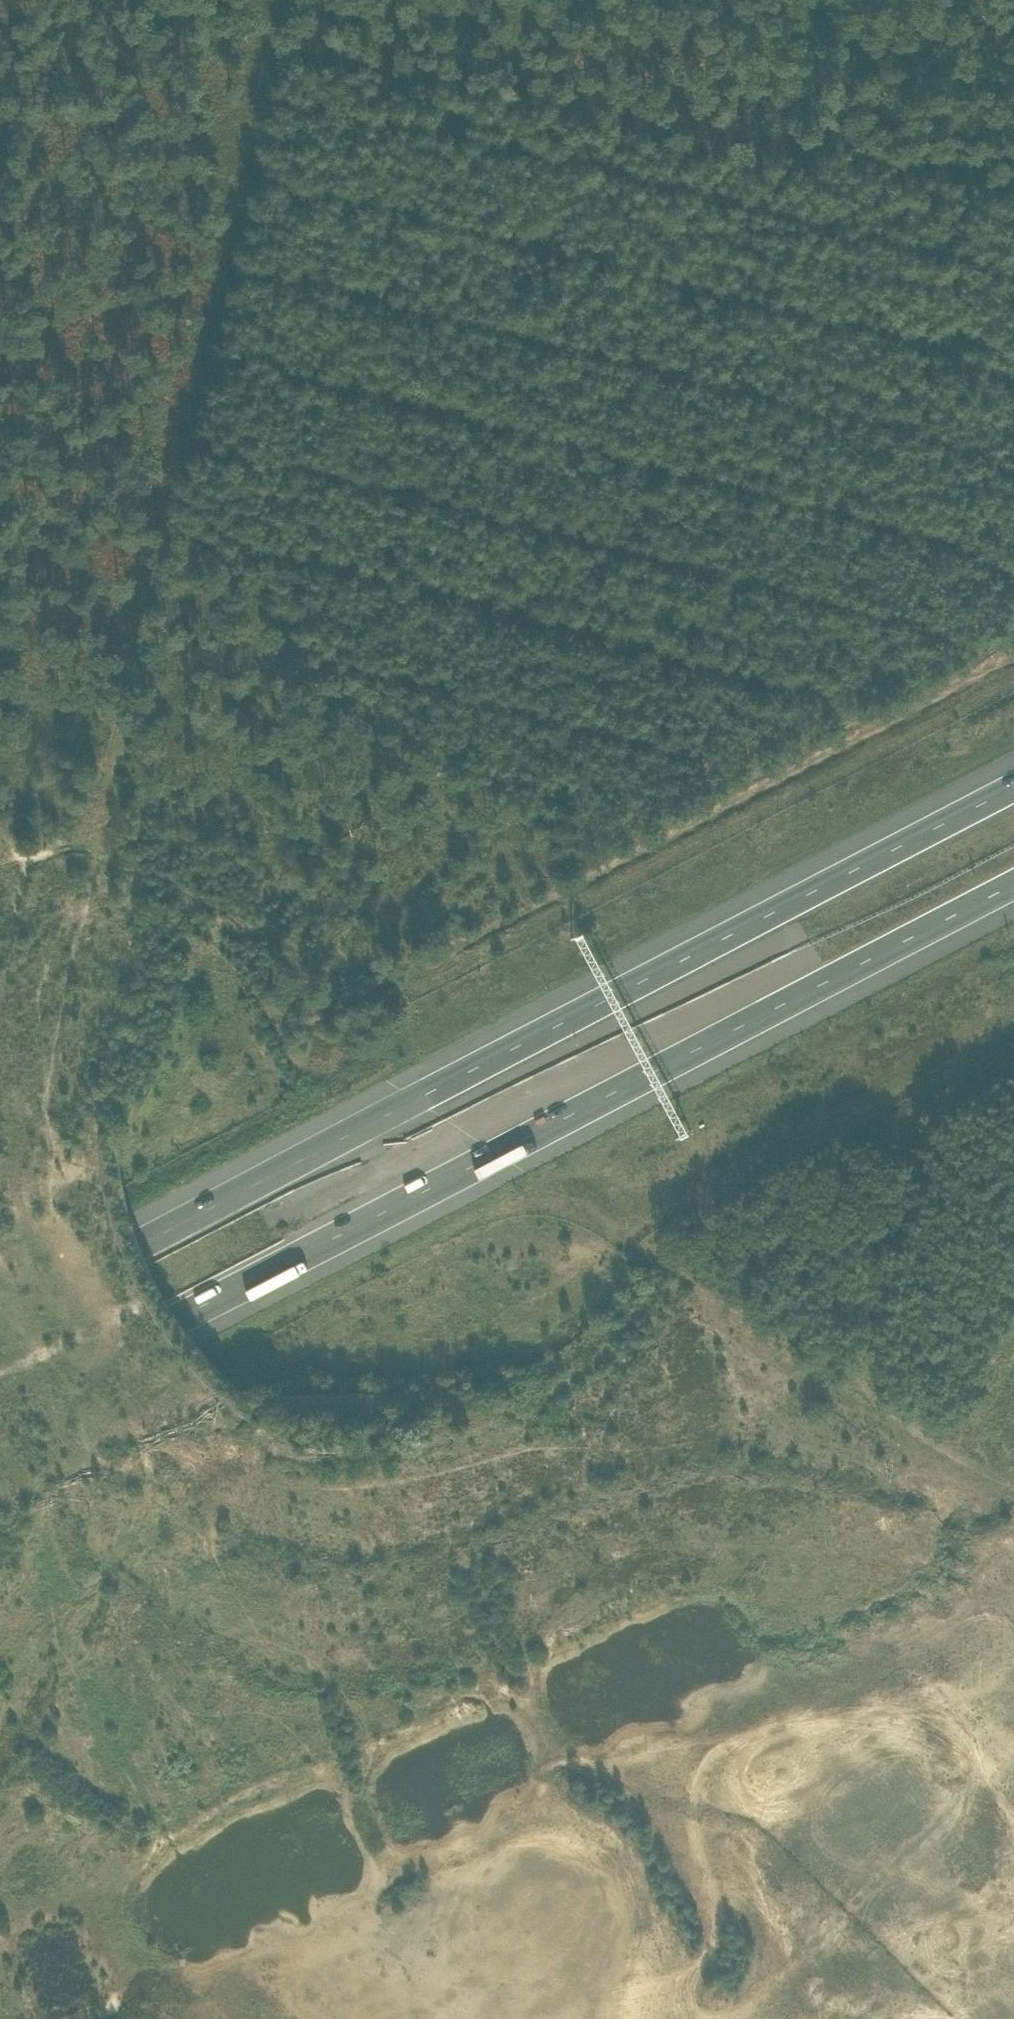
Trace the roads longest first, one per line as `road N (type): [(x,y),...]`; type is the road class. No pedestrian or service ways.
road 1 (motorway): [(0,1412),(1013,883)]
road 2 (motorway): [(1013,787),(0,1313)]
road 3 (track): [(1013,1063),(946,1099),(903,1186),(868,1388),(1013,1484)]

